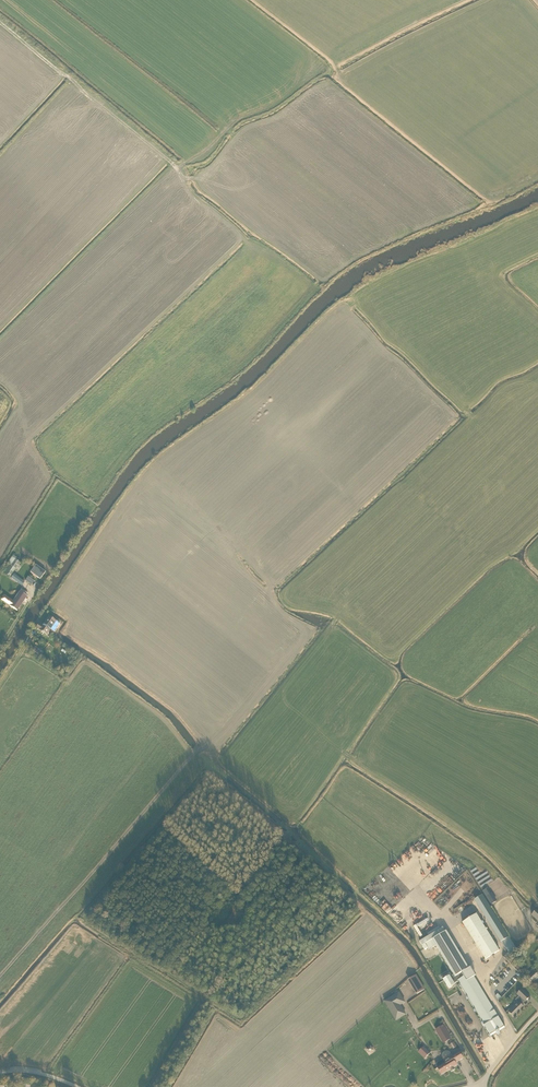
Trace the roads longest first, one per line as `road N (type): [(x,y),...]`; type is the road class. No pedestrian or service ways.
road 1 (track): [(0,22),(171,163),(205,208)]

